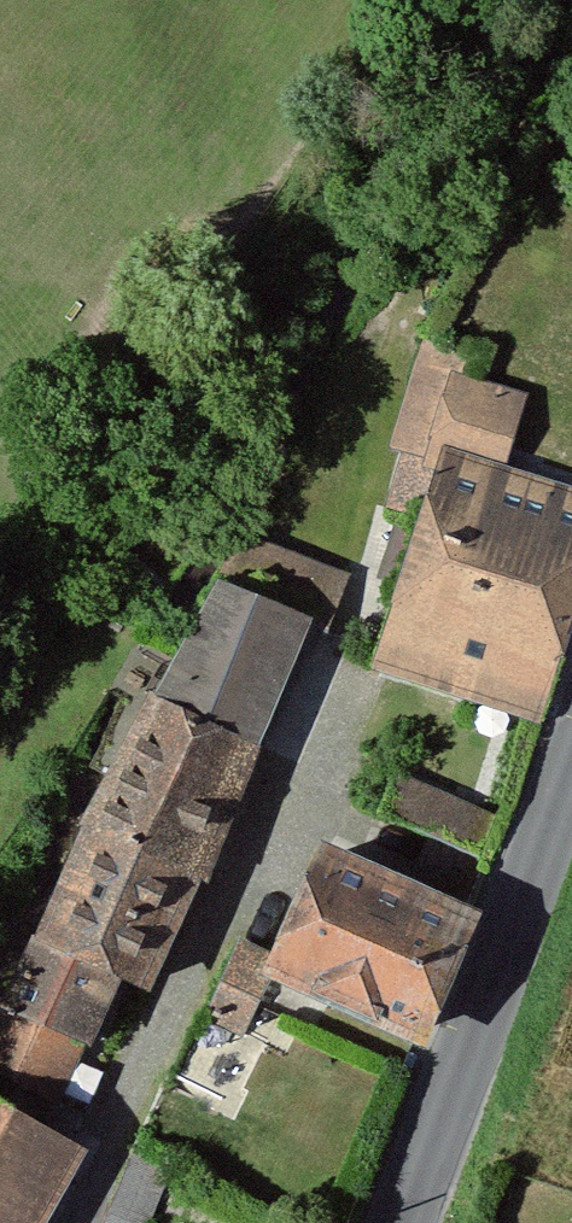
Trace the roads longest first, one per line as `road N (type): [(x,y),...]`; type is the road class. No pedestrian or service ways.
road 1 (tertiary): [(571,768),(403,1222)]

